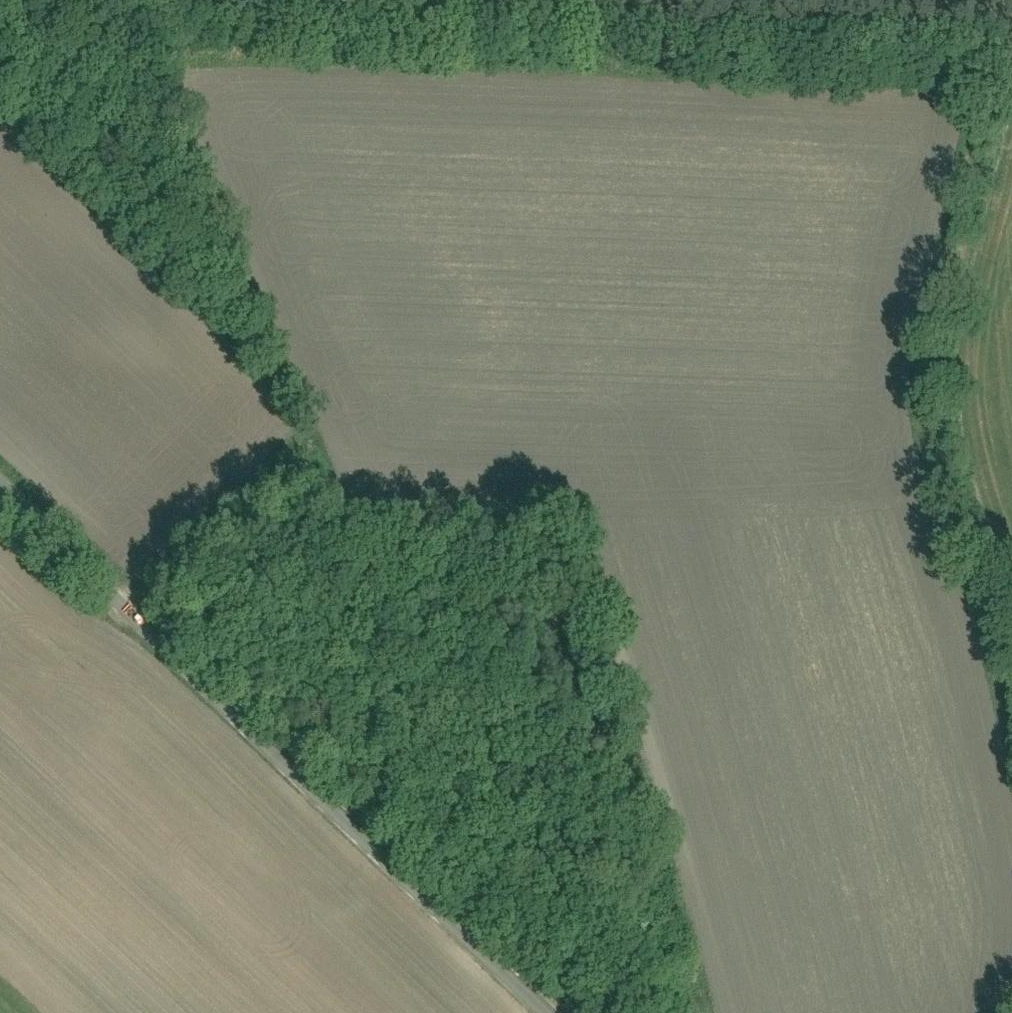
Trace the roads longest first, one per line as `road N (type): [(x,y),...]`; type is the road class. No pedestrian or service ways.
road 1 (residential): [(554,1012),(0,483)]

